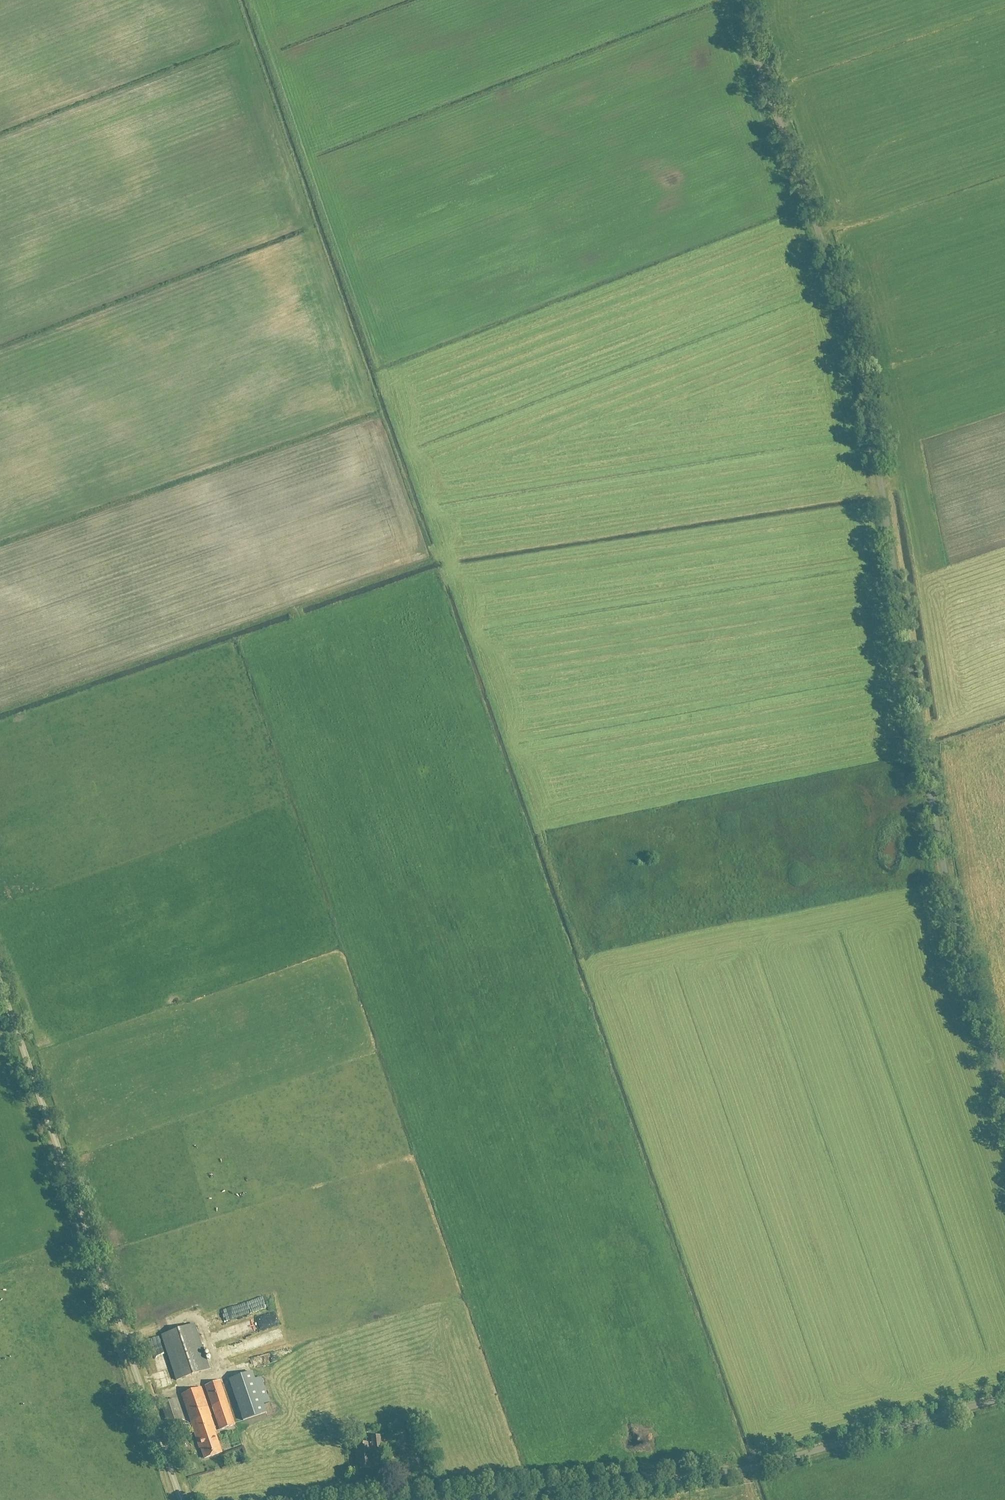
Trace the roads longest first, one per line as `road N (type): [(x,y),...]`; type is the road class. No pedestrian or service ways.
road 1 (unclassified): [(1004,1092),(953,914),(862,350),(829,234),(768,77),(756,0)]
road 2 (unclassified): [(181,1499),(0,991)]
road 3 (unclassified): [(485,1499),(735,1472),(1004,1397)]

